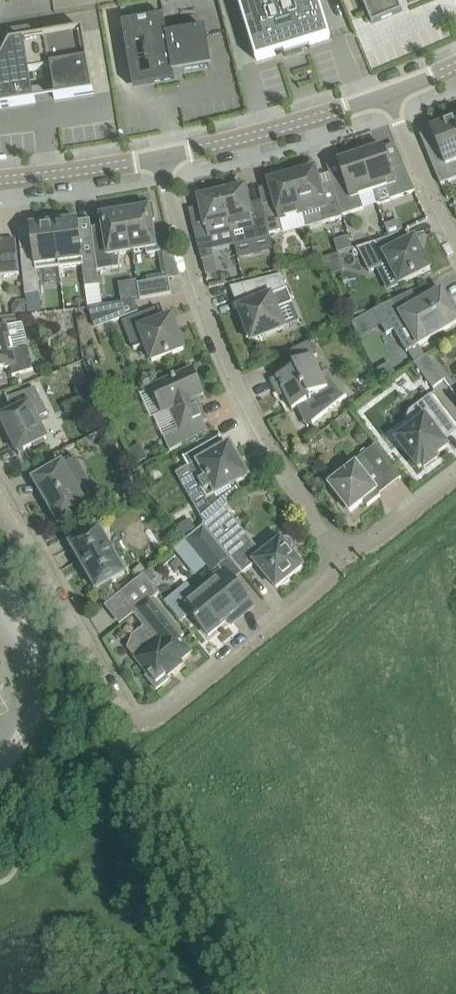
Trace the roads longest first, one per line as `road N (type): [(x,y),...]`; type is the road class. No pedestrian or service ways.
road 1 (residential): [(343,559),(240,390),(180,239),(161,156)]
road 2 (residential): [(140,725),(118,709),(0,500)]
road 3 (residential): [(140,725),(161,719),(322,589),(343,559)]
road 4 (tertiary): [(161,156),(389,95)]
road 5 (tertiary): [(0,179),(161,156)]
road 6 (residential): [(455,240),(389,95)]
road 7 (residential): [(343,559),(376,544),(455,483)]

